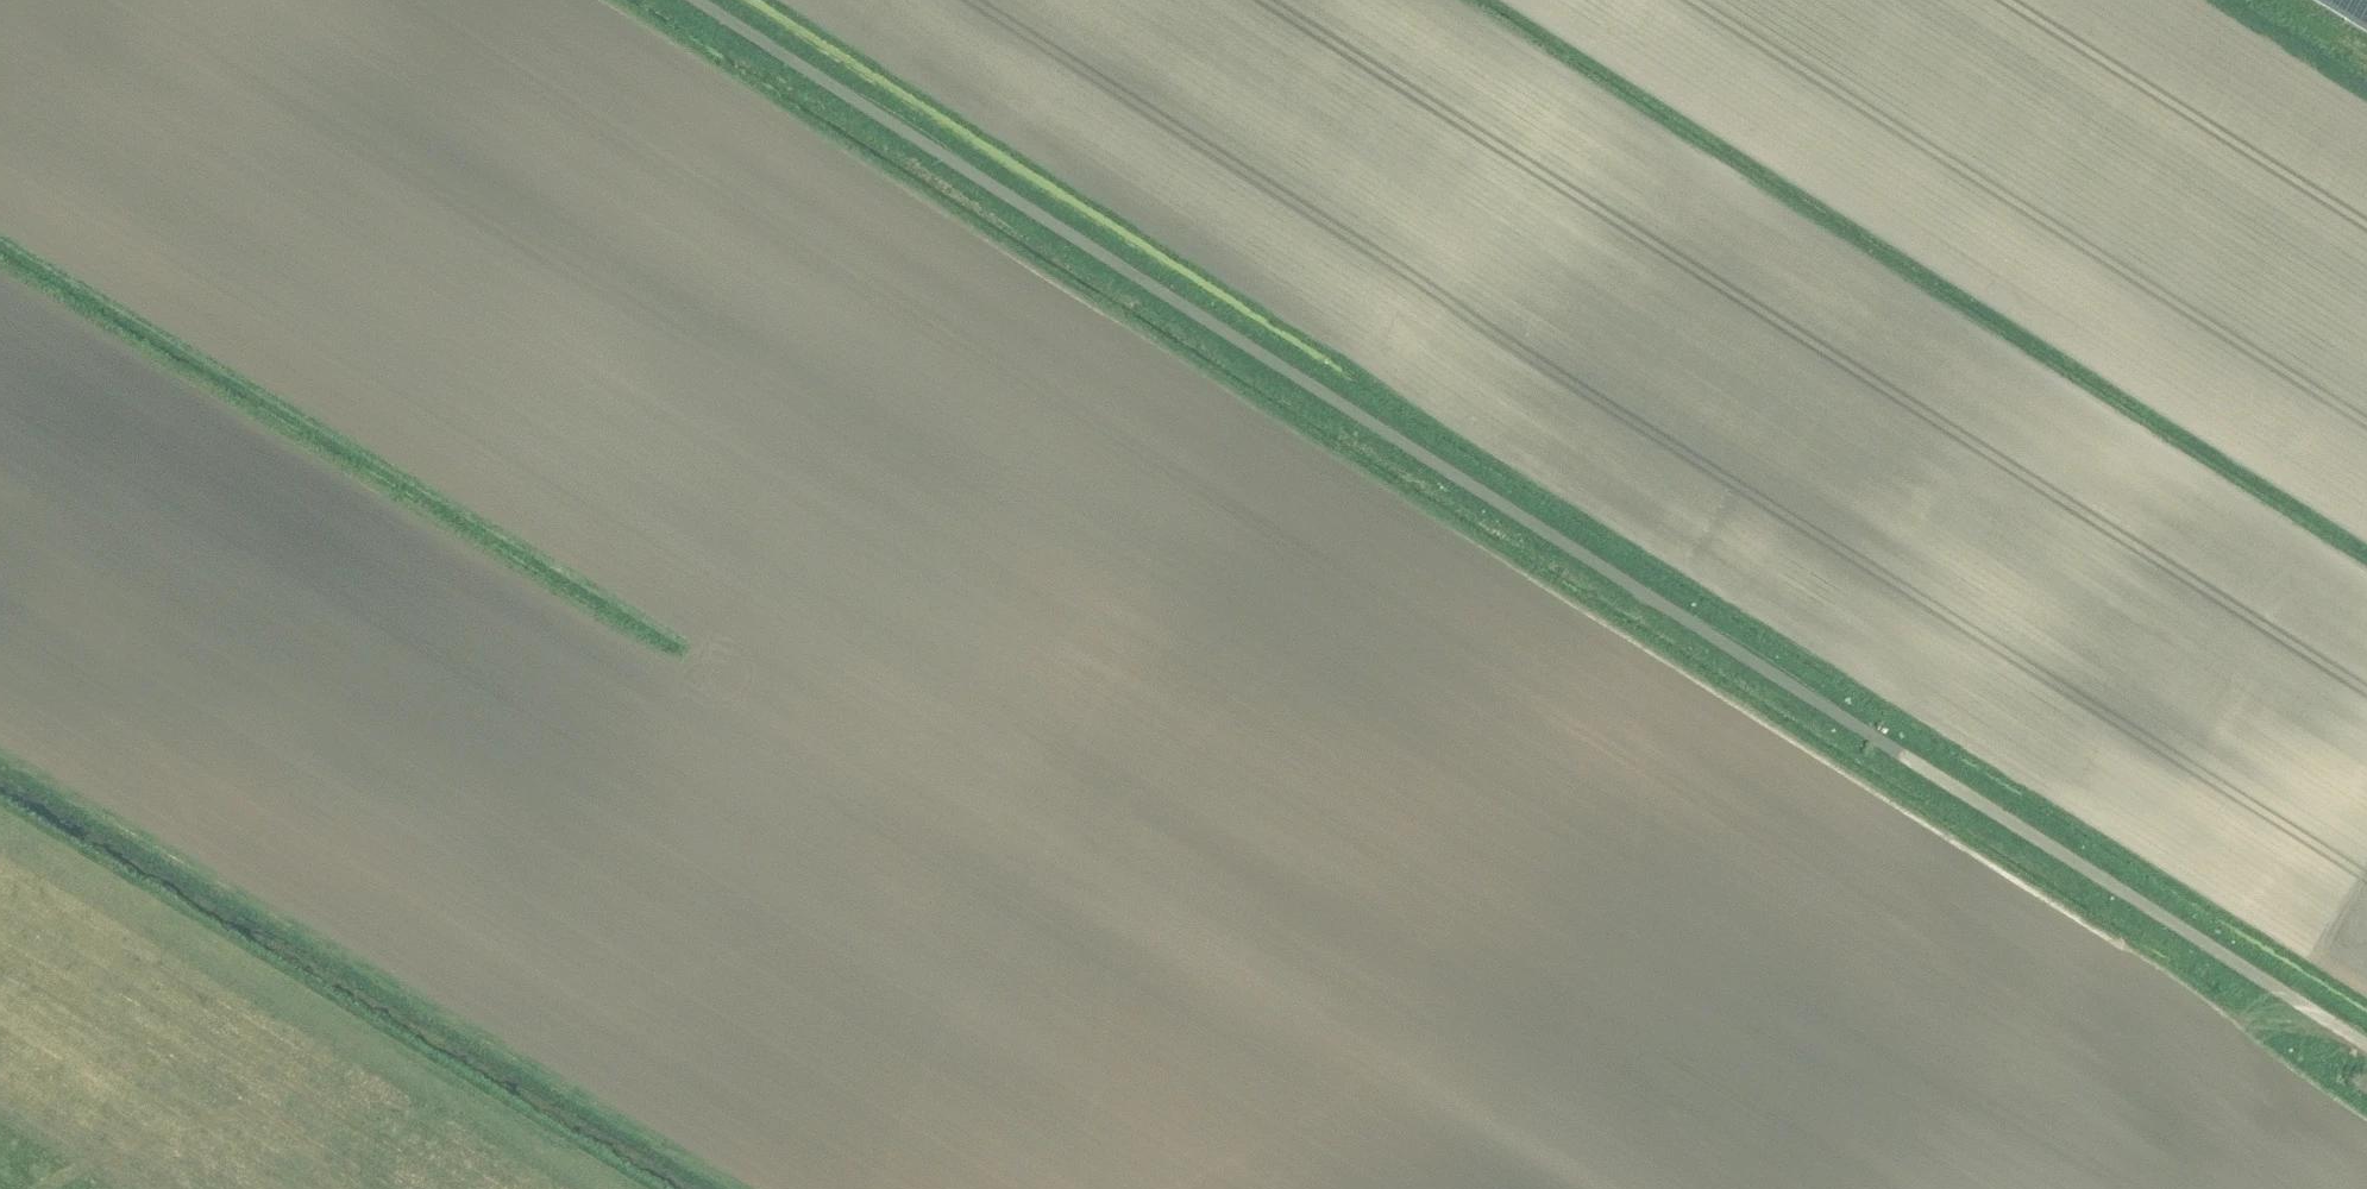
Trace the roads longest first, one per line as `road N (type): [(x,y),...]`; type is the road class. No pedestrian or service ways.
road 1 (unclassified): [(1901,755),(2366,1046)]

